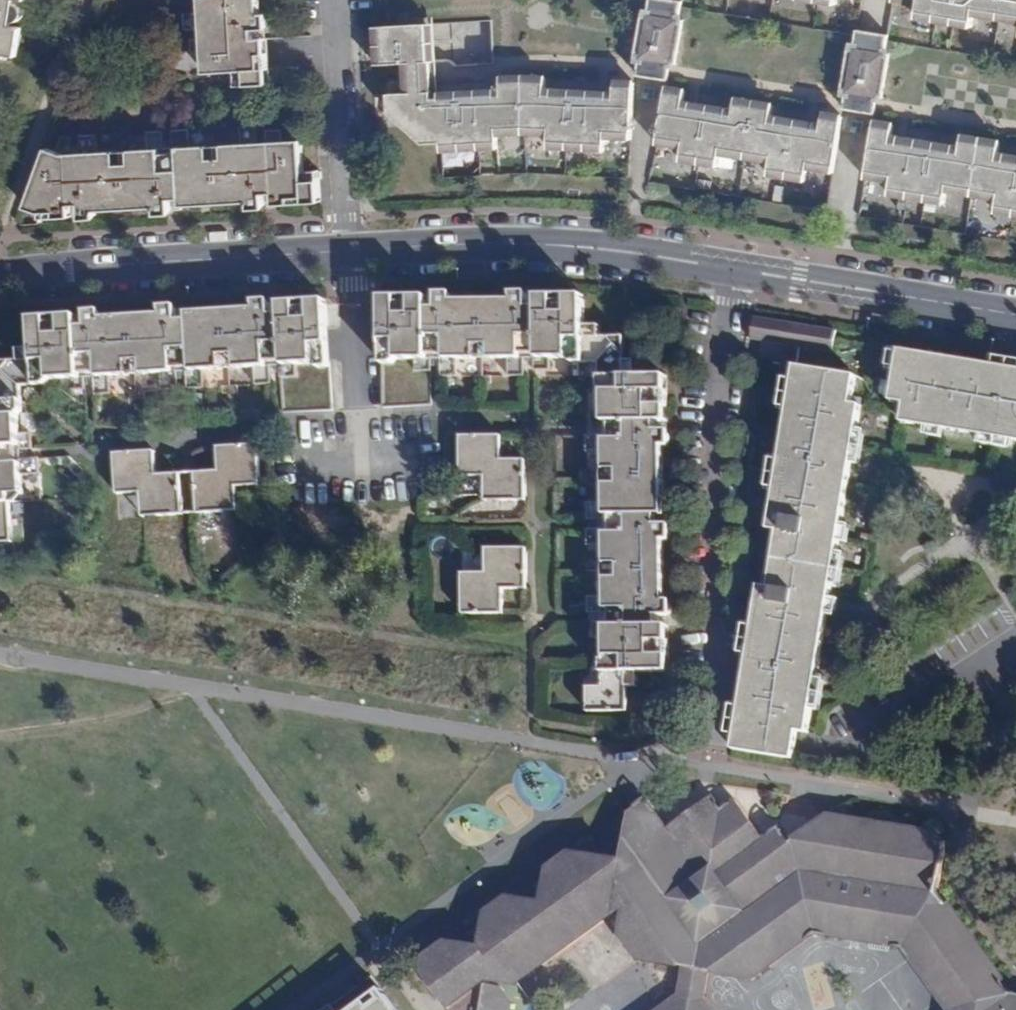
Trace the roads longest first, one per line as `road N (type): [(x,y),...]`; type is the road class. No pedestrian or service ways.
road 1 (tertiary): [(1015,316),(572,245),(0,275)]

